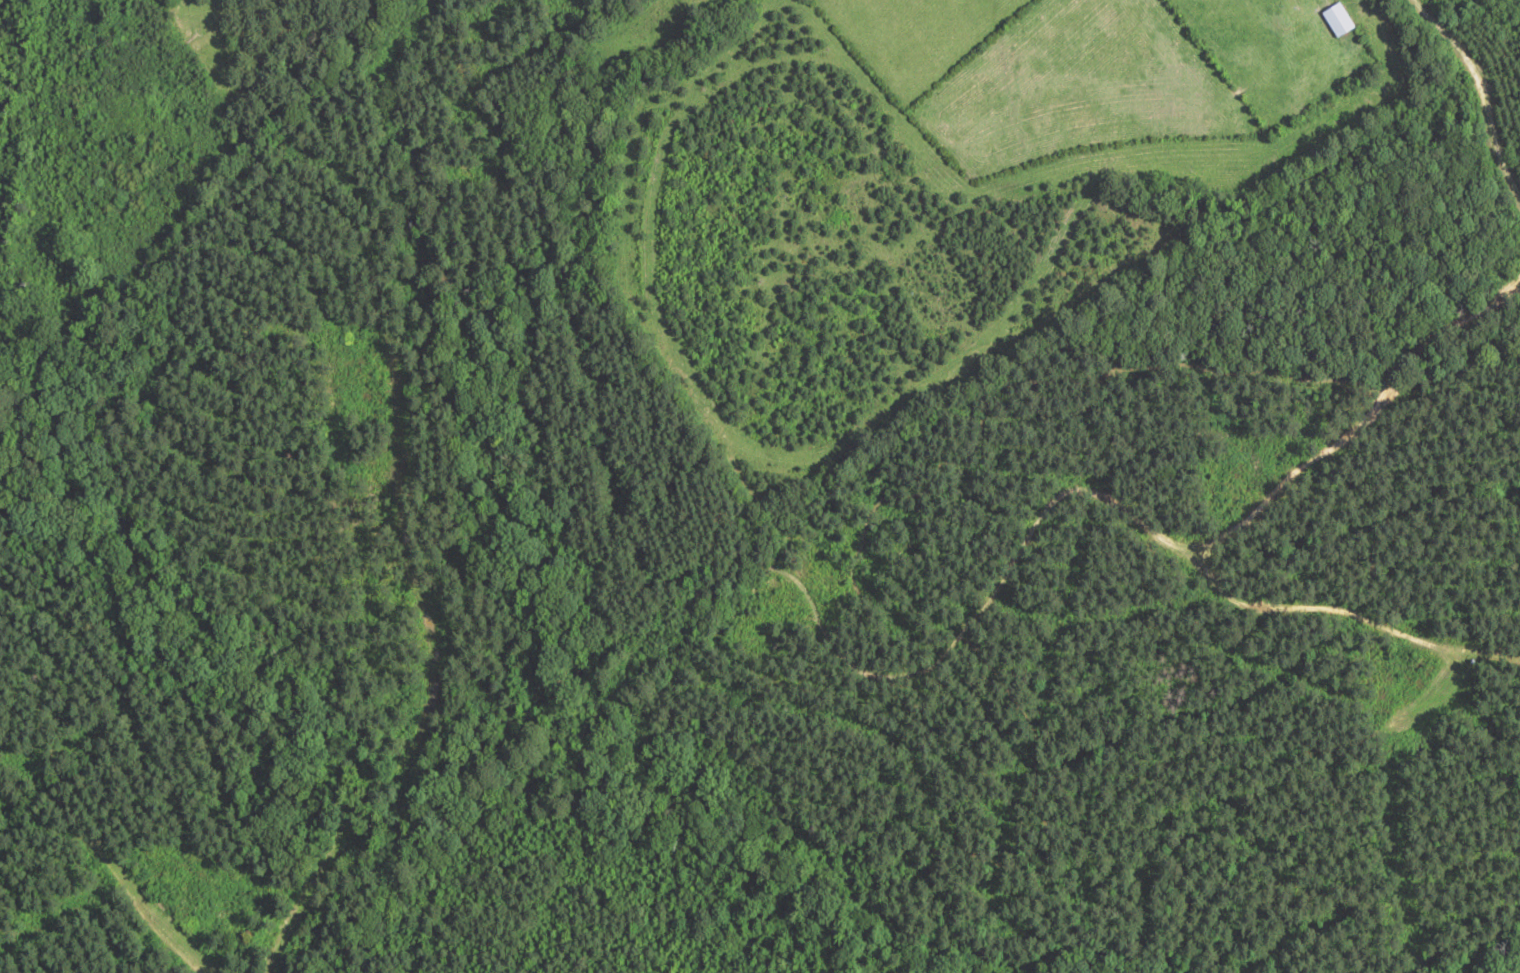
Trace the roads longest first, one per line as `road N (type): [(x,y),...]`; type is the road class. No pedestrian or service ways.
road 1 (track): [(539,972),(552,736),(740,509),(756,383)]

